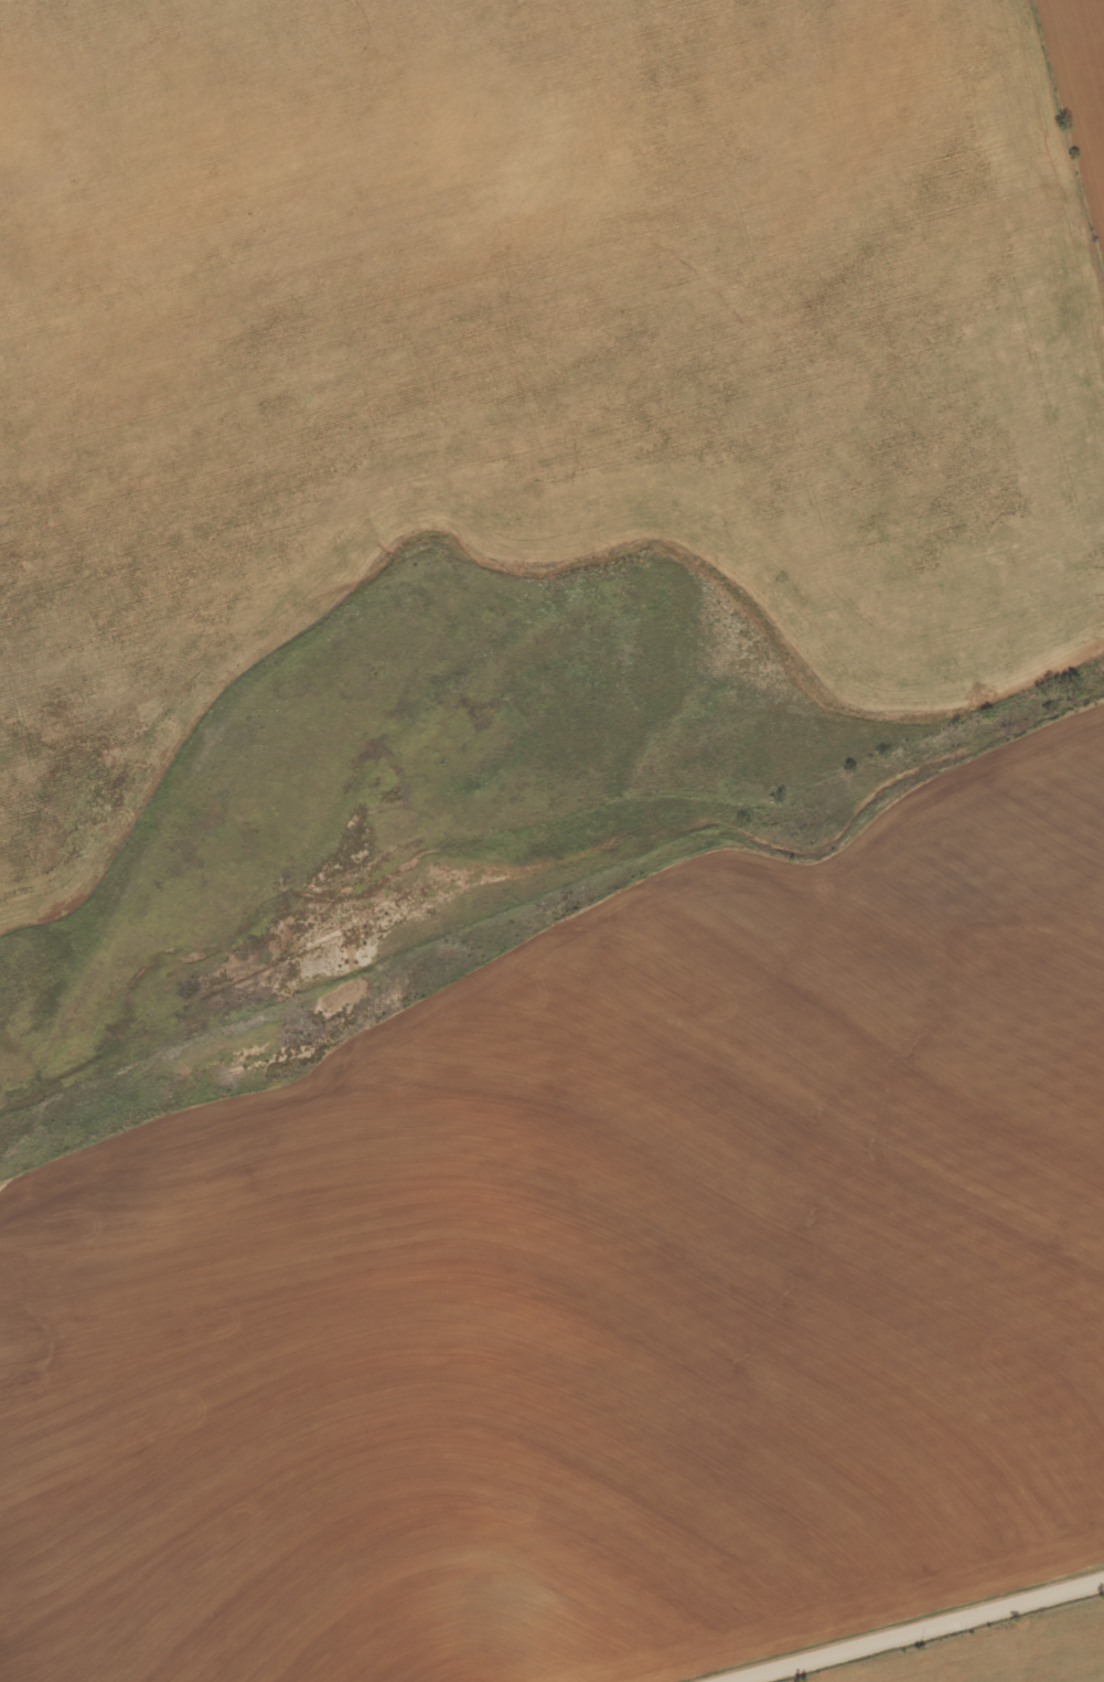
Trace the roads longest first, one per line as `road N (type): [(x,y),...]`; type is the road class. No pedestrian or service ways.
road 1 (residential): [(790,1681),(1103,1599)]

